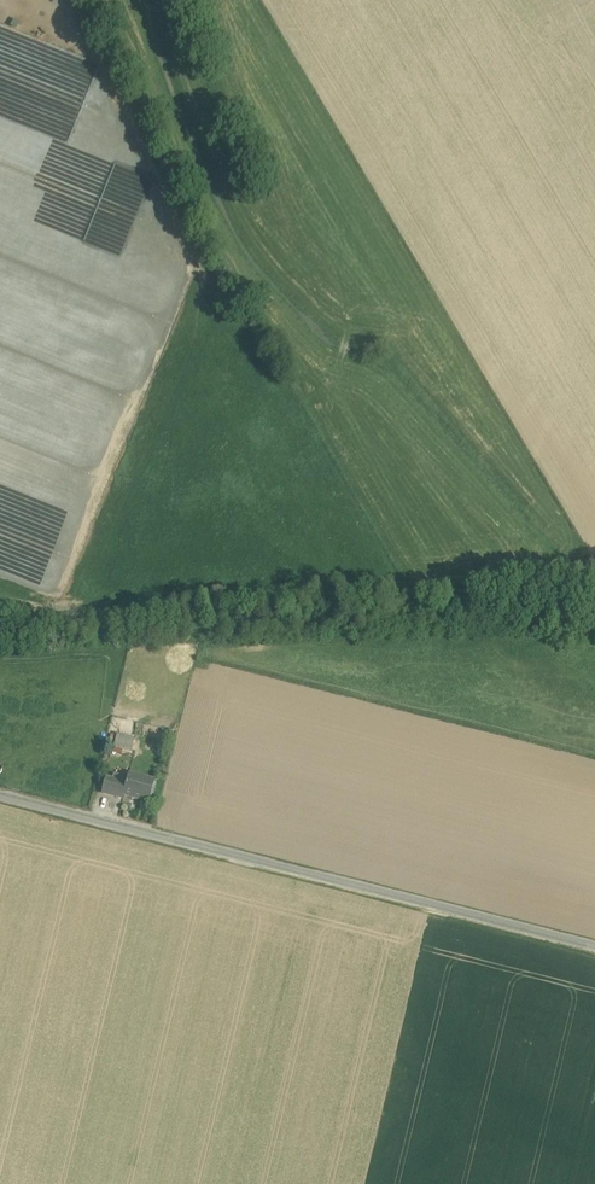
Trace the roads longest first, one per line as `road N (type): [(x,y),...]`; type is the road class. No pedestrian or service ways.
road 1 (unclassified): [(594,950),(0,797)]

